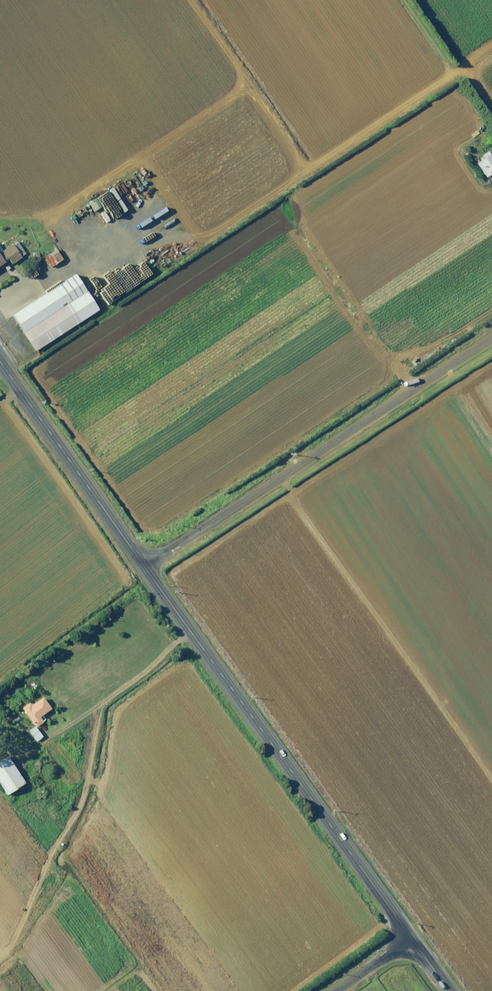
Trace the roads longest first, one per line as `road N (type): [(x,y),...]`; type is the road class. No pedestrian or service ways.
road 1 (tertiary): [(410,937),(145,567)]
road 2 (unclassified): [(491,337),(145,567)]
road 3 (tertiary): [(145,567),(0,361)]

